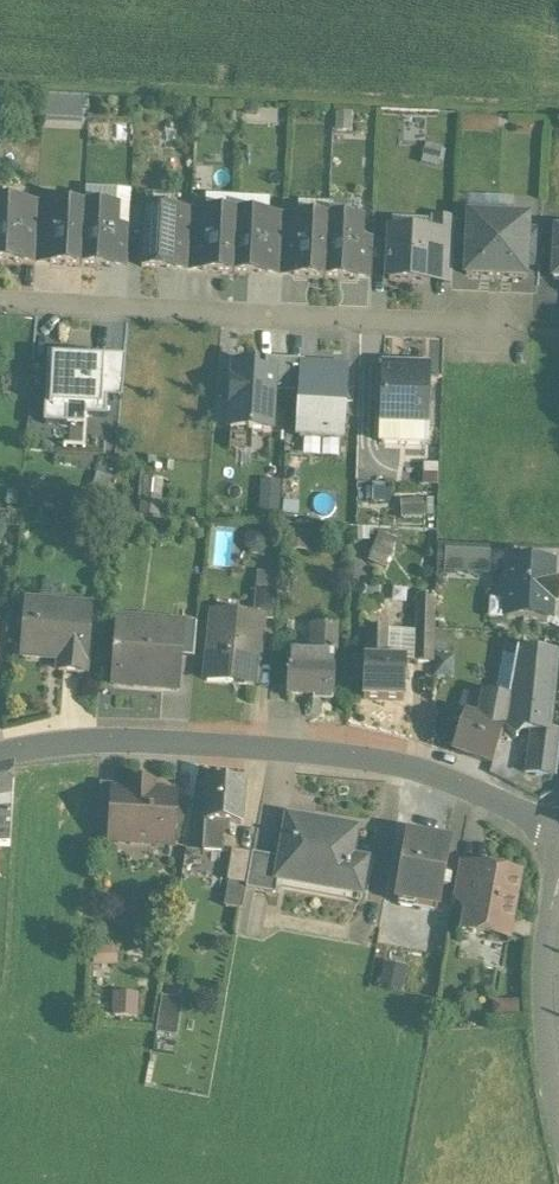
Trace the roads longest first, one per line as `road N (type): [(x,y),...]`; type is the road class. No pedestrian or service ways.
road 1 (residential): [(0,759),(140,744),(349,760),(422,773),(480,797),(540,830),(558,854)]
road 2 (track): [(558,127),(0,97)]
road 3 (residential): [(0,319),(533,344)]
road 4 (unclassified): [(558,854),(541,986),(558,1111)]

